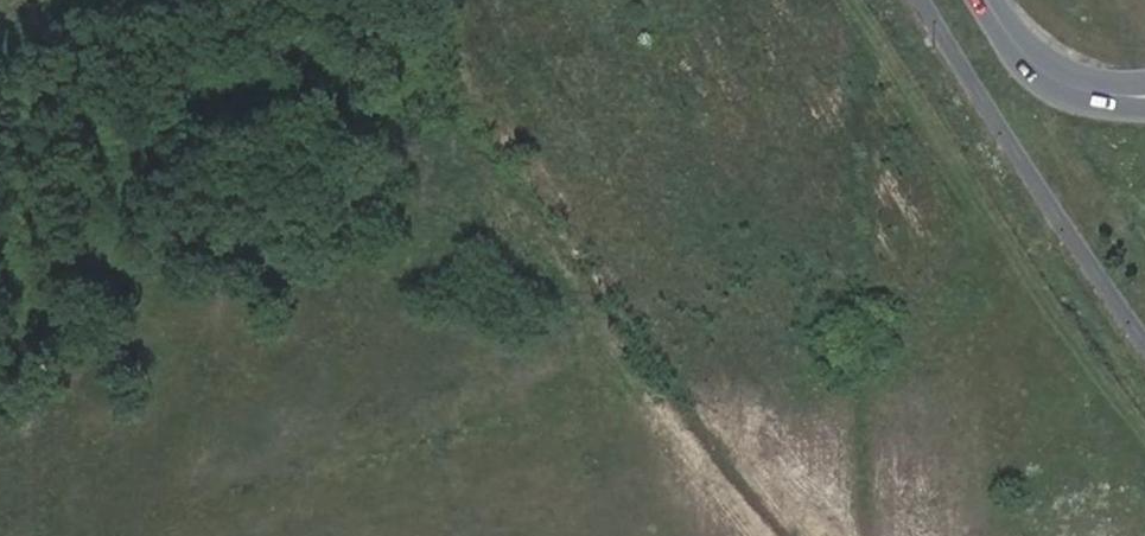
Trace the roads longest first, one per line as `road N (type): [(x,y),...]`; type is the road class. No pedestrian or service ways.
road 1 (secondary): [(988,0),(1028,55),(1095,94)]

